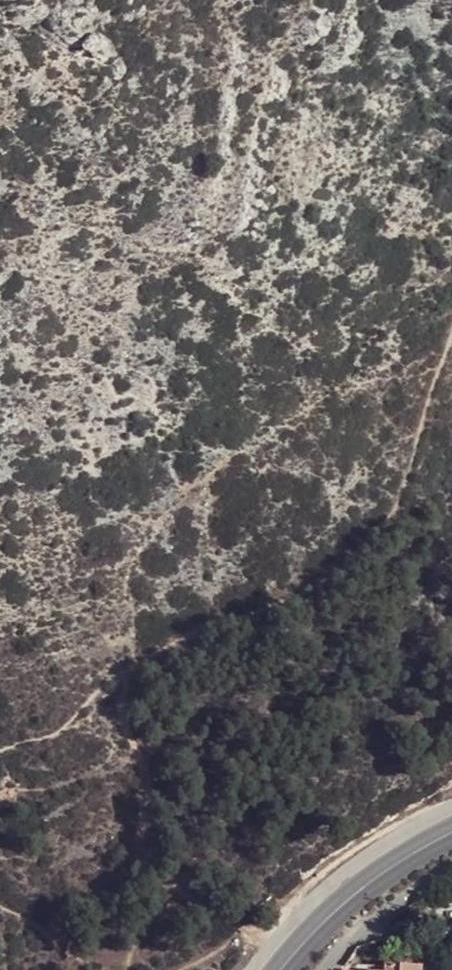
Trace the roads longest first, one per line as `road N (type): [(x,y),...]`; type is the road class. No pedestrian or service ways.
road 1 (track): [(302,944),(191,896),(138,848),(142,775),(121,704),(137,659),(311,601),(366,559),(403,496),(451,334)]
road 2 (primary): [(451,833),(337,907),(282,969)]

